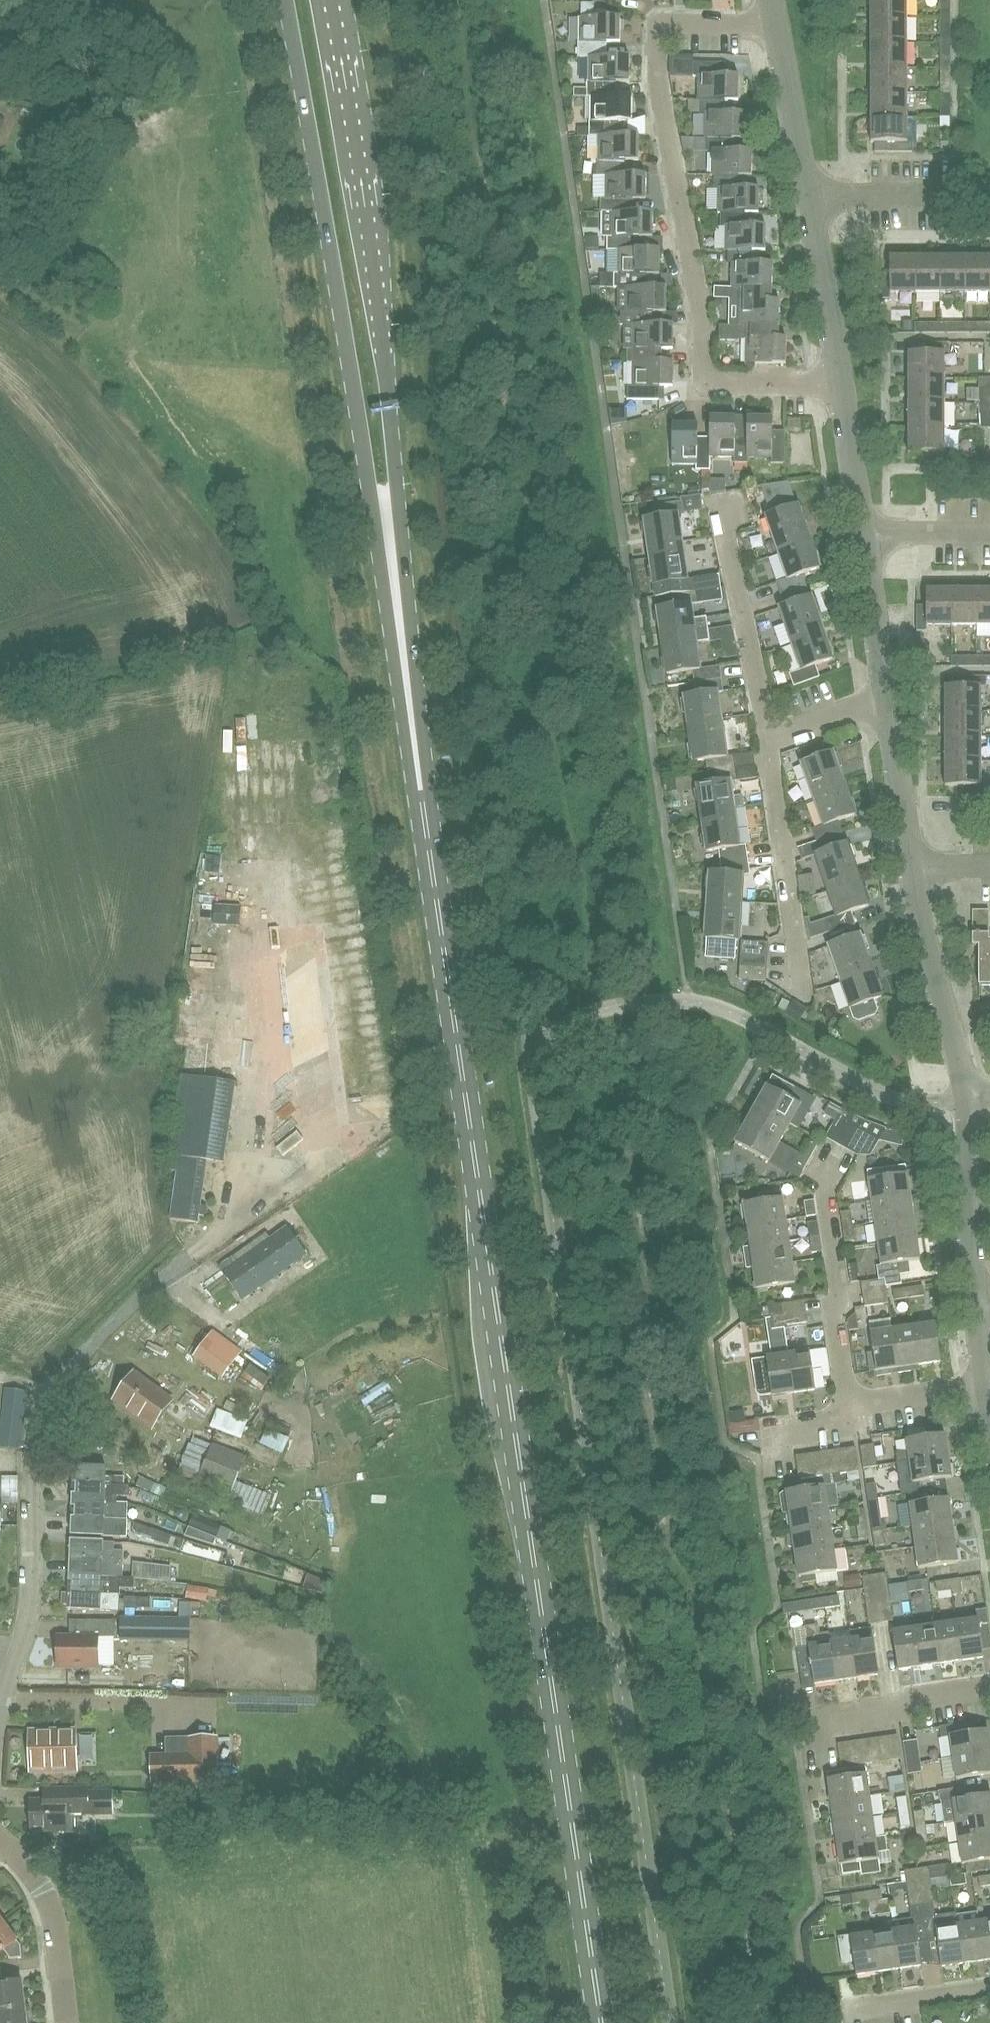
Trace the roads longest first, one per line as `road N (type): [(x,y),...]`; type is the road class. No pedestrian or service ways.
road 1 (primary): [(600,2022),(421,791)]
road 2 (primary): [(286,0),(421,791)]
road 3 (primary): [(421,791),(380,325),(332,0)]
road 4 (residential): [(833,382),(719,384),(699,357),(653,77),(662,28),(772,27)]
road 5 (residential): [(0,1702),(28,1614),(34,1434),(46,1397),(75,1356),(188,1253)]
road 6 (residential): [(850,1406),(815,1194),(828,1160)]
road 7 (residential): [(764,735),(715,492)]
road 8 (residential): [(795,978),(764,735)]
road 9 (residential): [(964,1095),(910,868)]
road 10 (residential): [(976,1307),(964,1095)]
road 11 (residential): [(65,2022),(40,1890),(0,1845)]
road 12 (residential): [(809,1722),(989,1691)]
road 13 (residential): [(800,205),(772,27)]
road 14 (residential): [(833,382),(800,205)]
road 15 (residential): [(910,868),(881,701)]
road 16 (residential): [(881,701),(856,537)]
road 17 (residential): [(856,537),(833,382)]
road 18 (residential): [(849,2009),(989,1988)]
road 19 (residential): [(800,205),(941,196)]
road 20 (residential): [(850,1406),(984,1393)]
road 21 (residential): [(856,537),(989,536)]
road 22 (residential): [(764,735),(881,701)]

